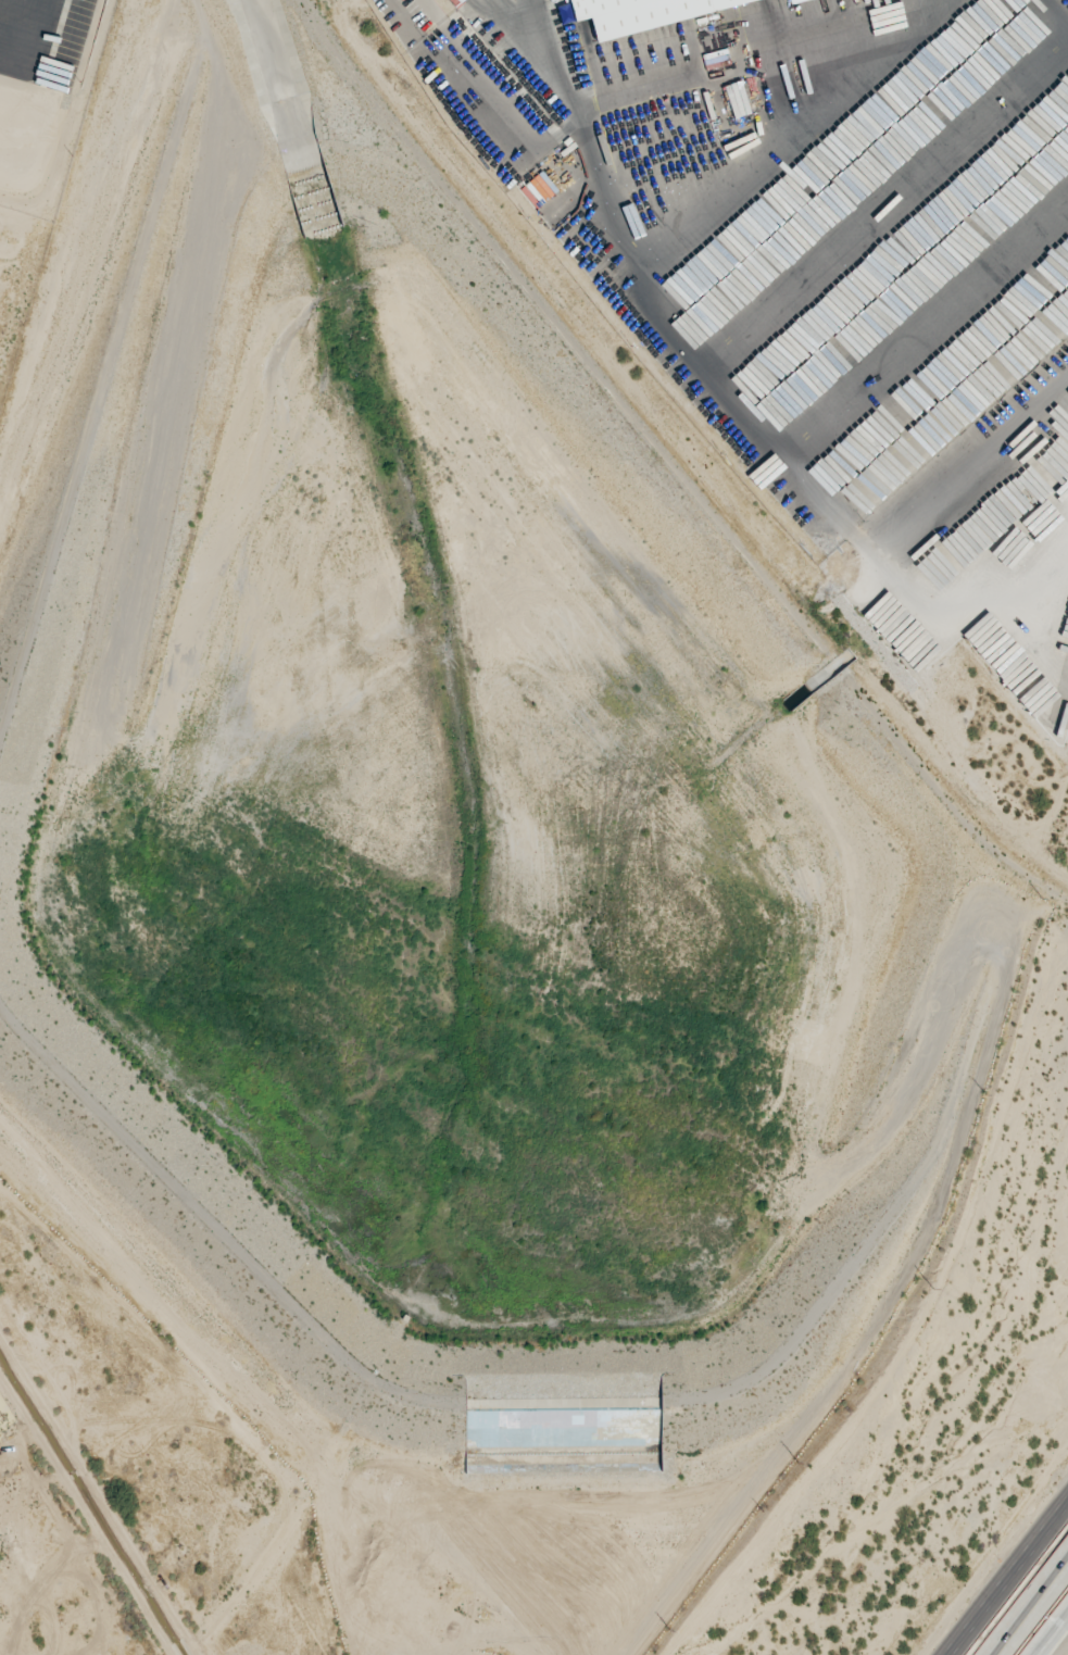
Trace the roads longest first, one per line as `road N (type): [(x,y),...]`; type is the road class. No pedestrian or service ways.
road 1 (secondary): [(1067,1503),(949,1654)]

